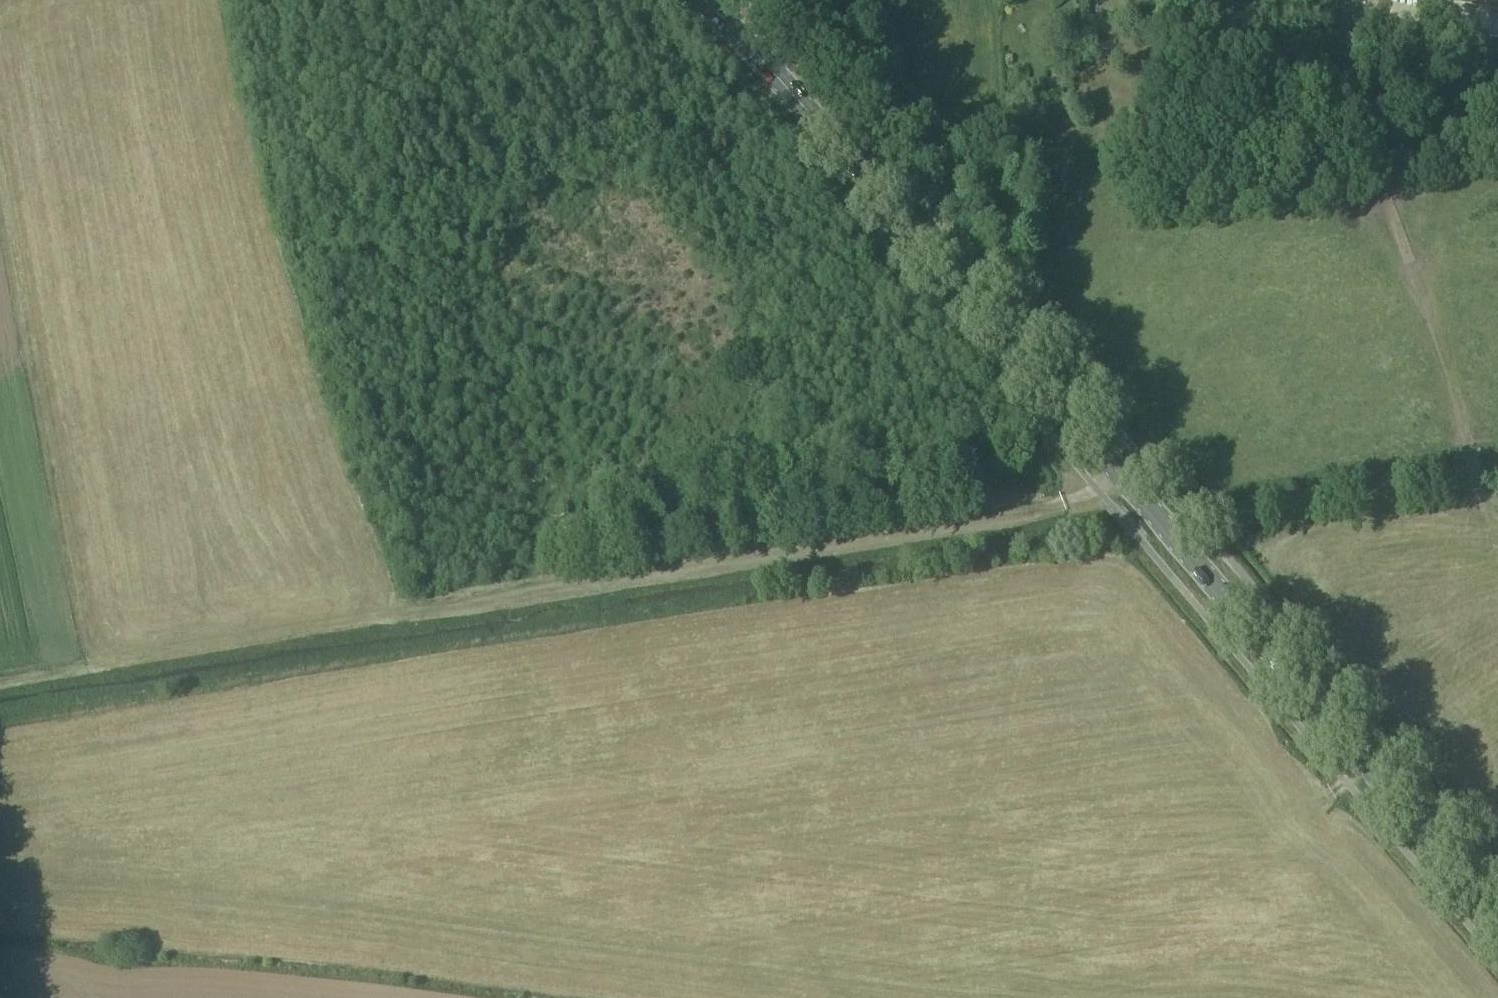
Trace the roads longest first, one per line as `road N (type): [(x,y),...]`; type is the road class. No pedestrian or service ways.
road 1 (secondary): [(1497,886),(696,0)]
road 2 (track): [(397,610),(905,534),(1114,490)]

